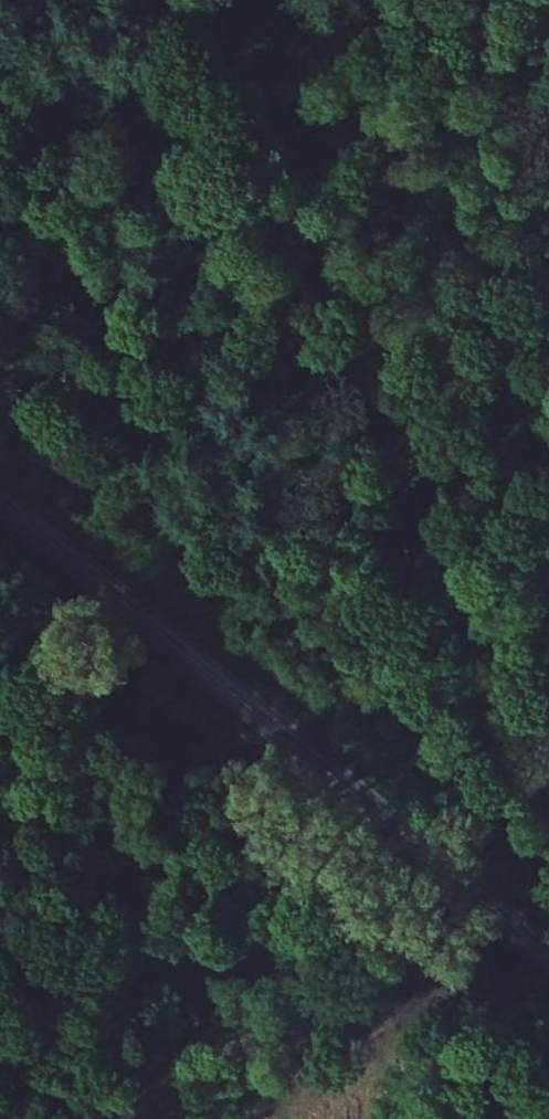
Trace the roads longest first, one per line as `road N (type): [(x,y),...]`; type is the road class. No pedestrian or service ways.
road 1 (tertiary): [(548,954),(0,499)]
road 2 (track): [(170,641),(548,185)]

